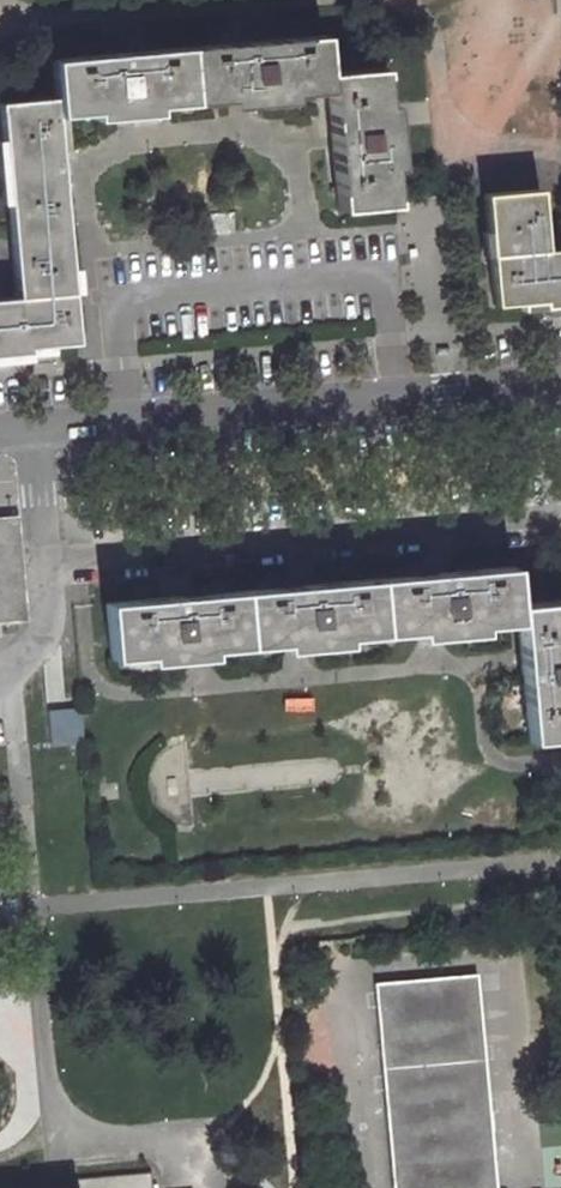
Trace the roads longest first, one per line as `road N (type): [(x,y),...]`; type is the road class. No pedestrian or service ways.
road 1 (residential): [(560,389),(0,436)]

